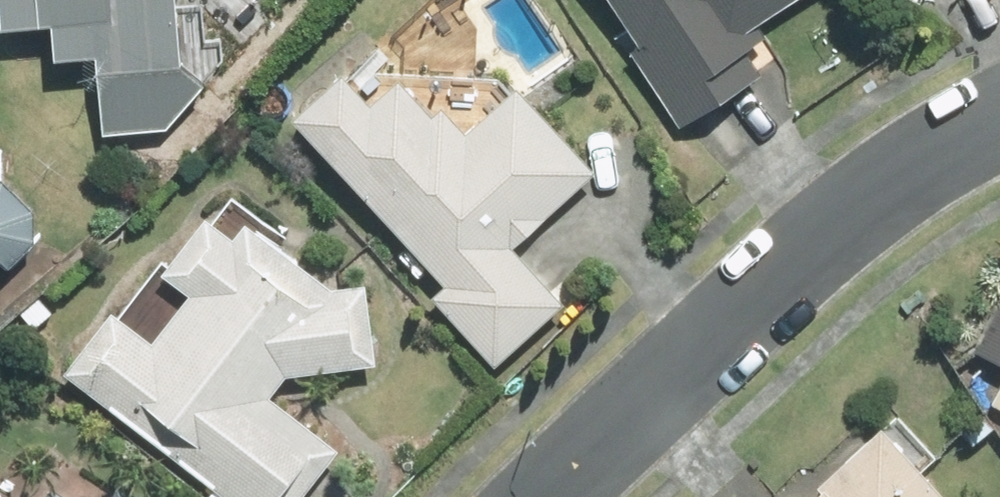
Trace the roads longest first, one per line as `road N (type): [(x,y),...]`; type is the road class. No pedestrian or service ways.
road 1 (residential): [(999,120),(927,157),(830,230),(531,496)]

